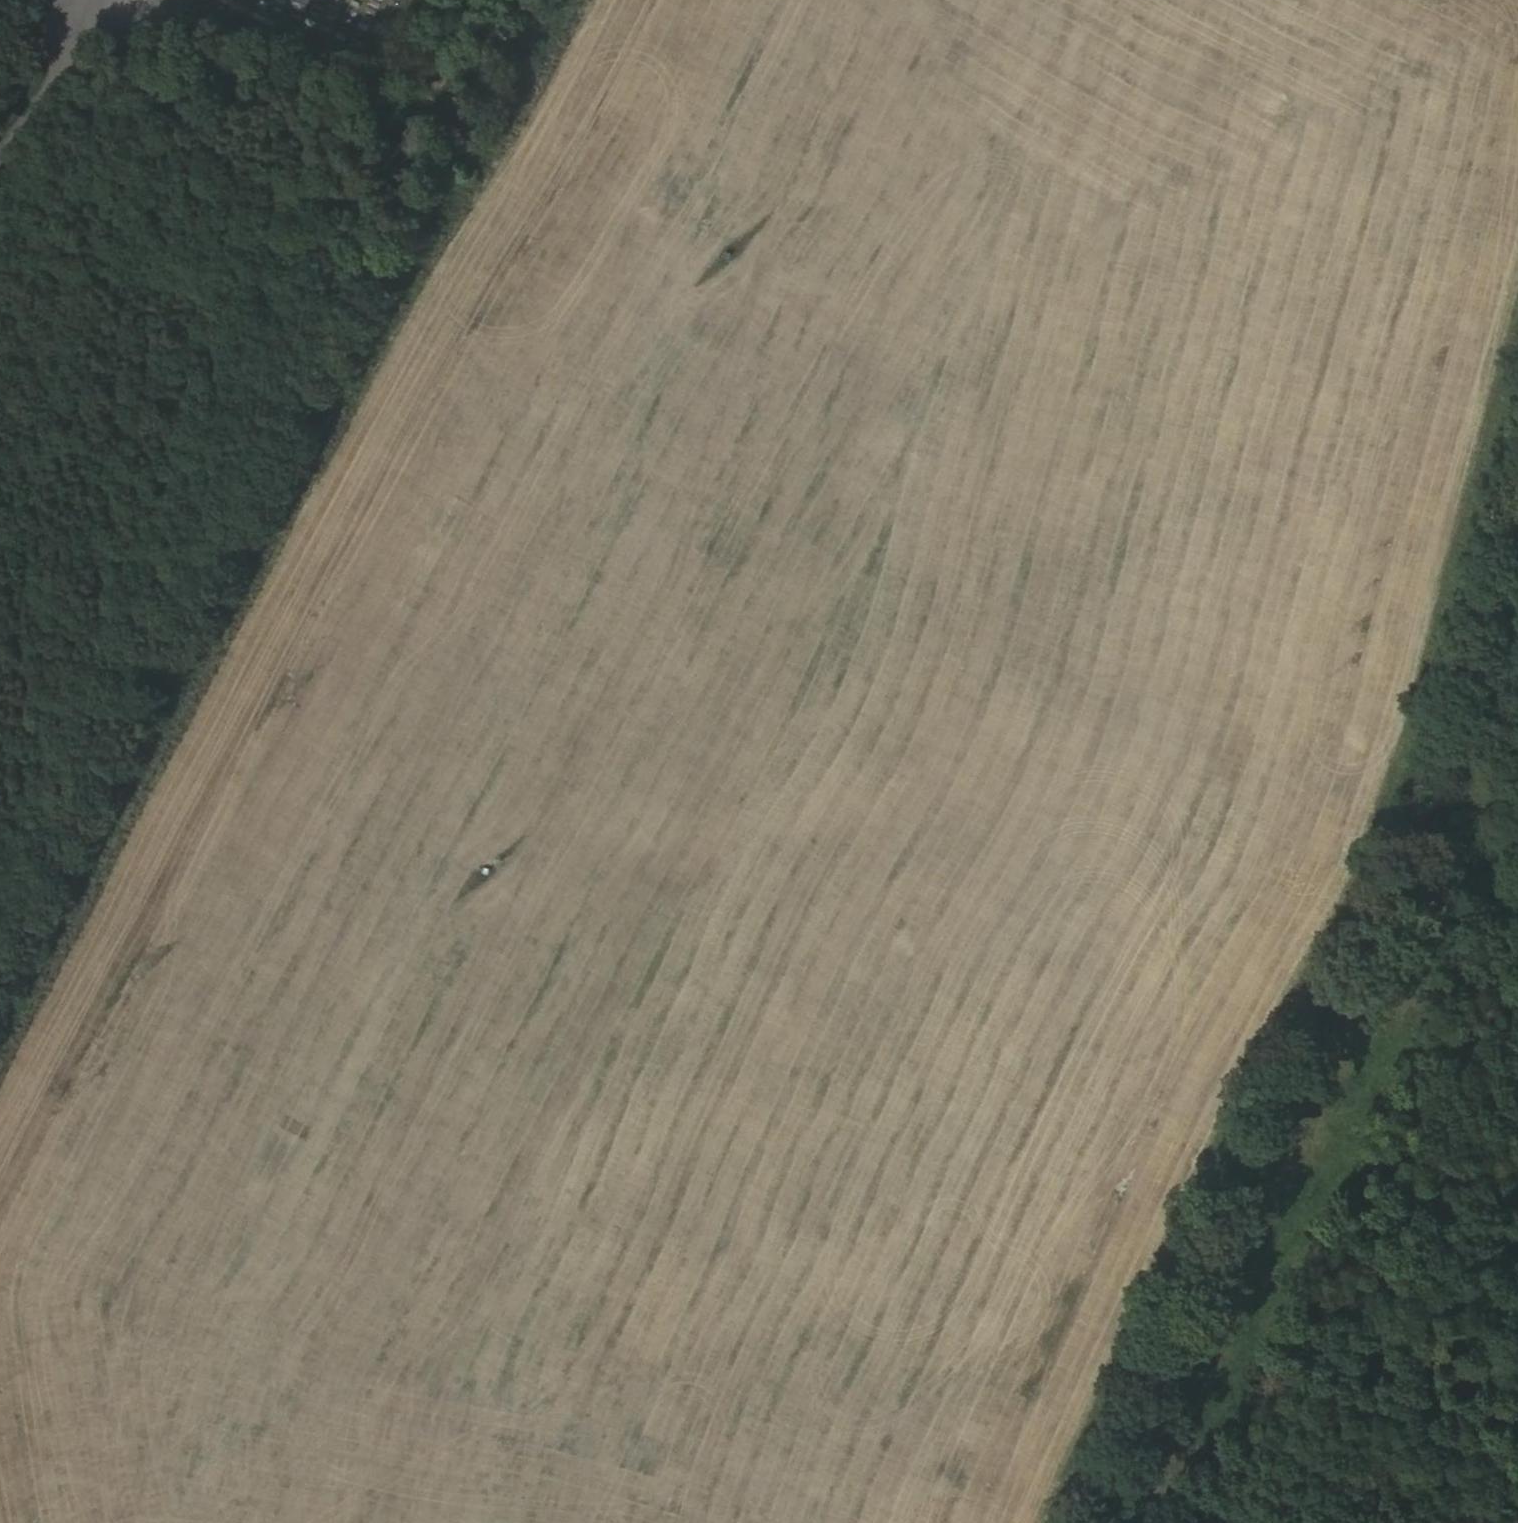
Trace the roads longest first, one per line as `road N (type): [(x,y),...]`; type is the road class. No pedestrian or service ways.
road 1 (unclassified): [(103,0),(0,138)]

